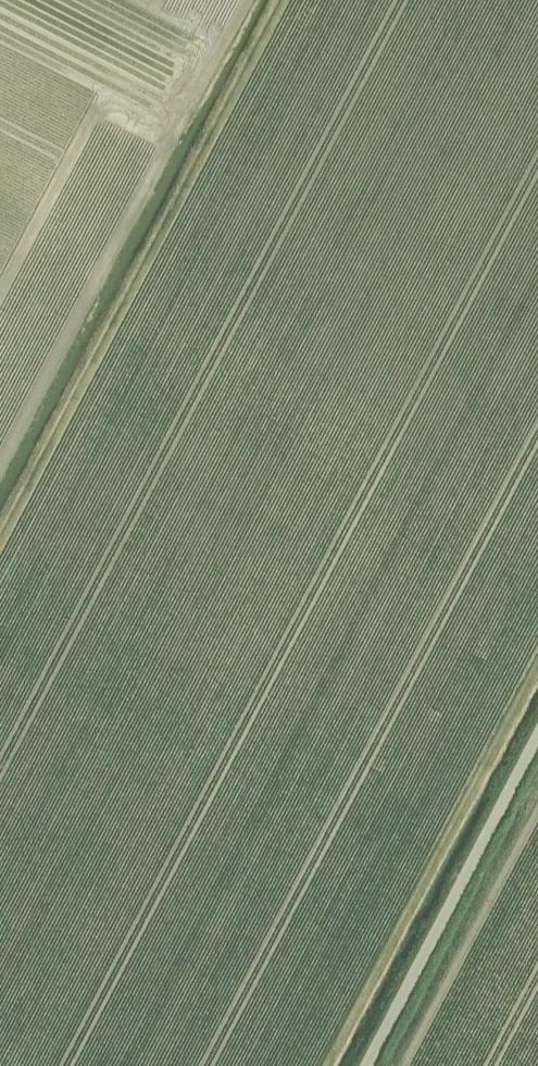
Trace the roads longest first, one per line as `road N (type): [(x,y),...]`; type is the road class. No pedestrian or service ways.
road 1 (track): [(368,1065),(537,740)]

